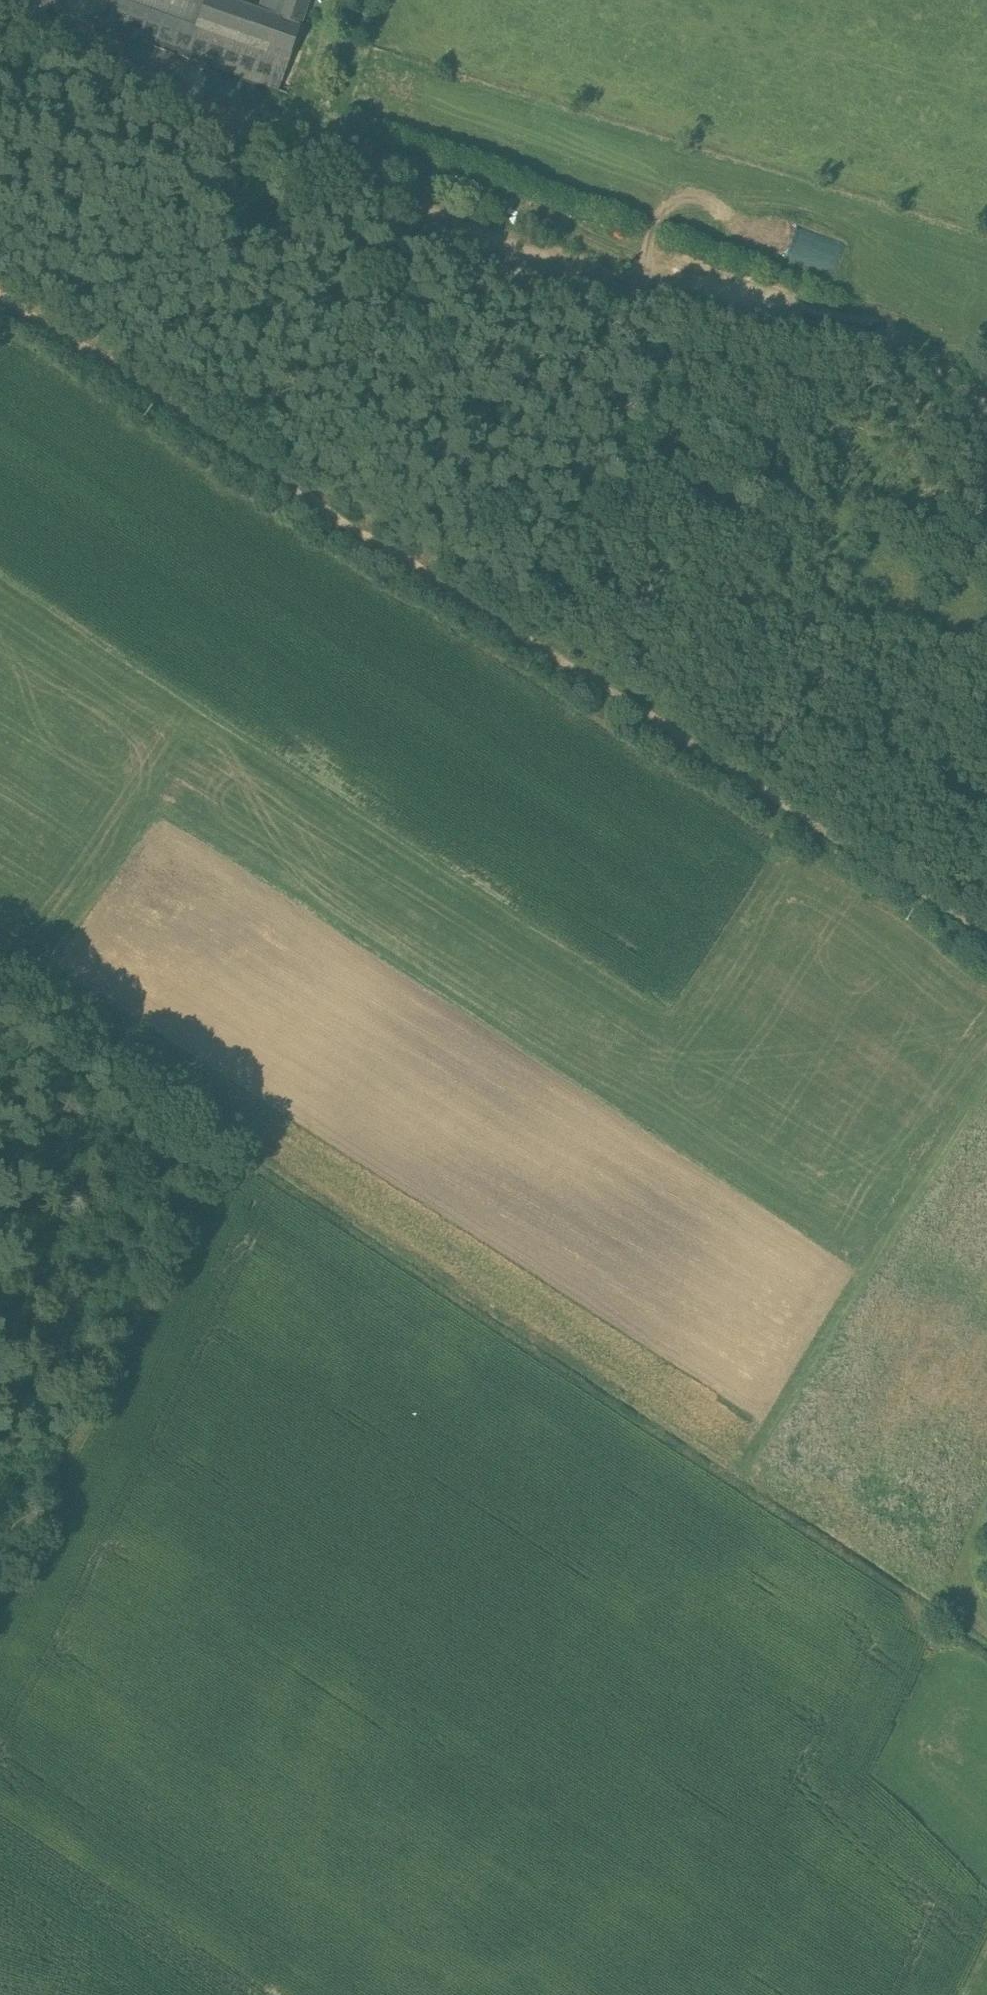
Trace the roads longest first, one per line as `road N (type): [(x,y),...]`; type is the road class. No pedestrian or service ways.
road 1 (track): [(0,293),(986,936)]
road 2 (track): [(986,1055),(857,1265)]

